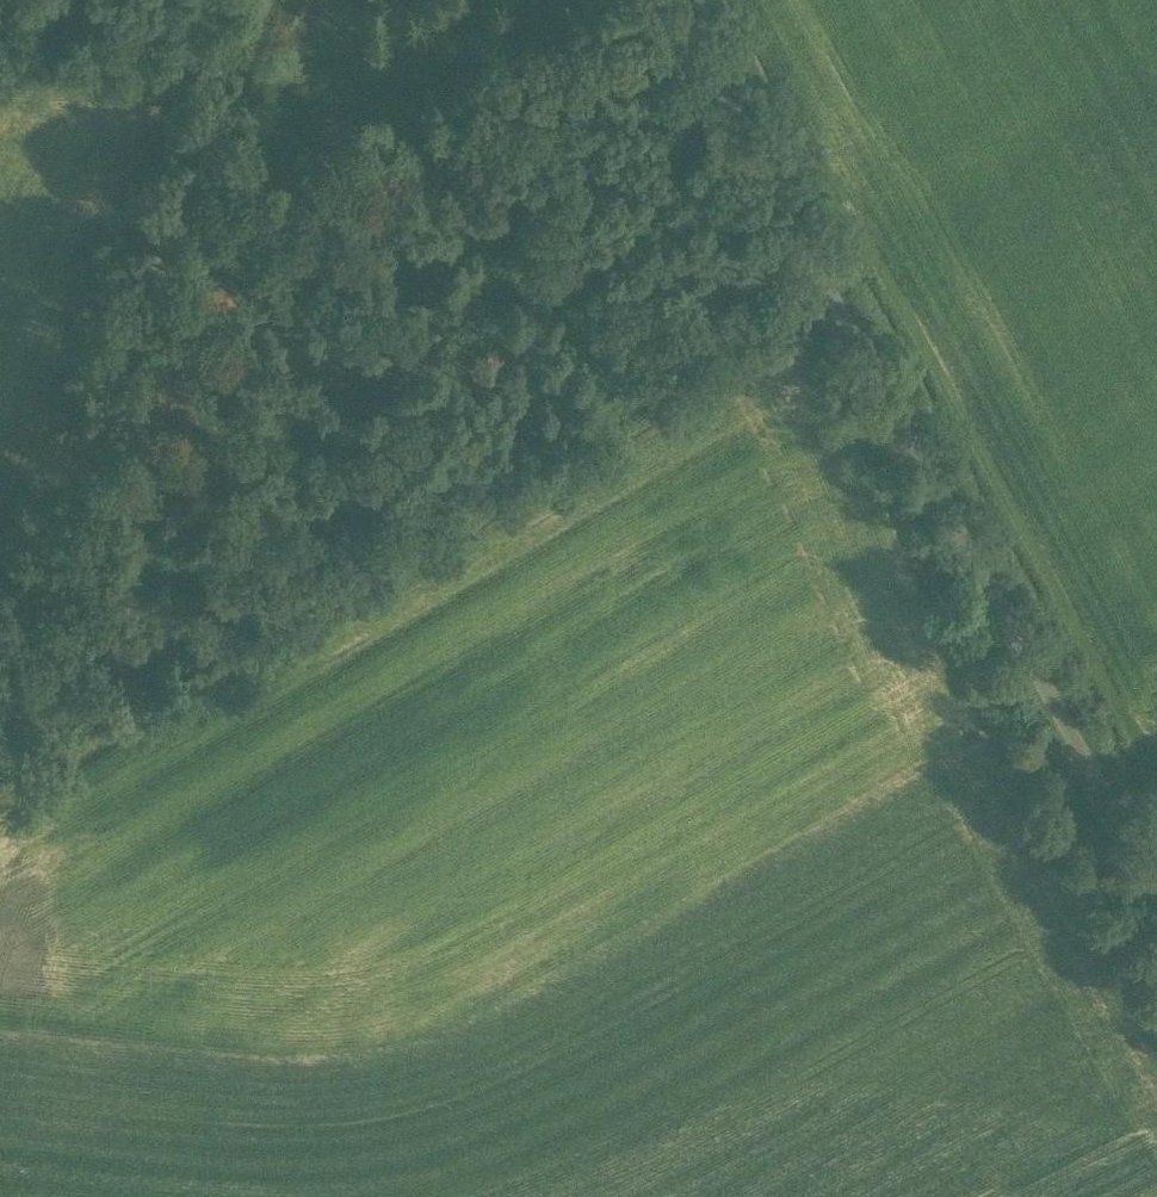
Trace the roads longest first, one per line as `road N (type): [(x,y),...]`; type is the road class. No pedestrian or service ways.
road 1 (unclassified): [(667,0),(1156,898)]
road 2 (unclassified): [(275,0),(0,700)]

